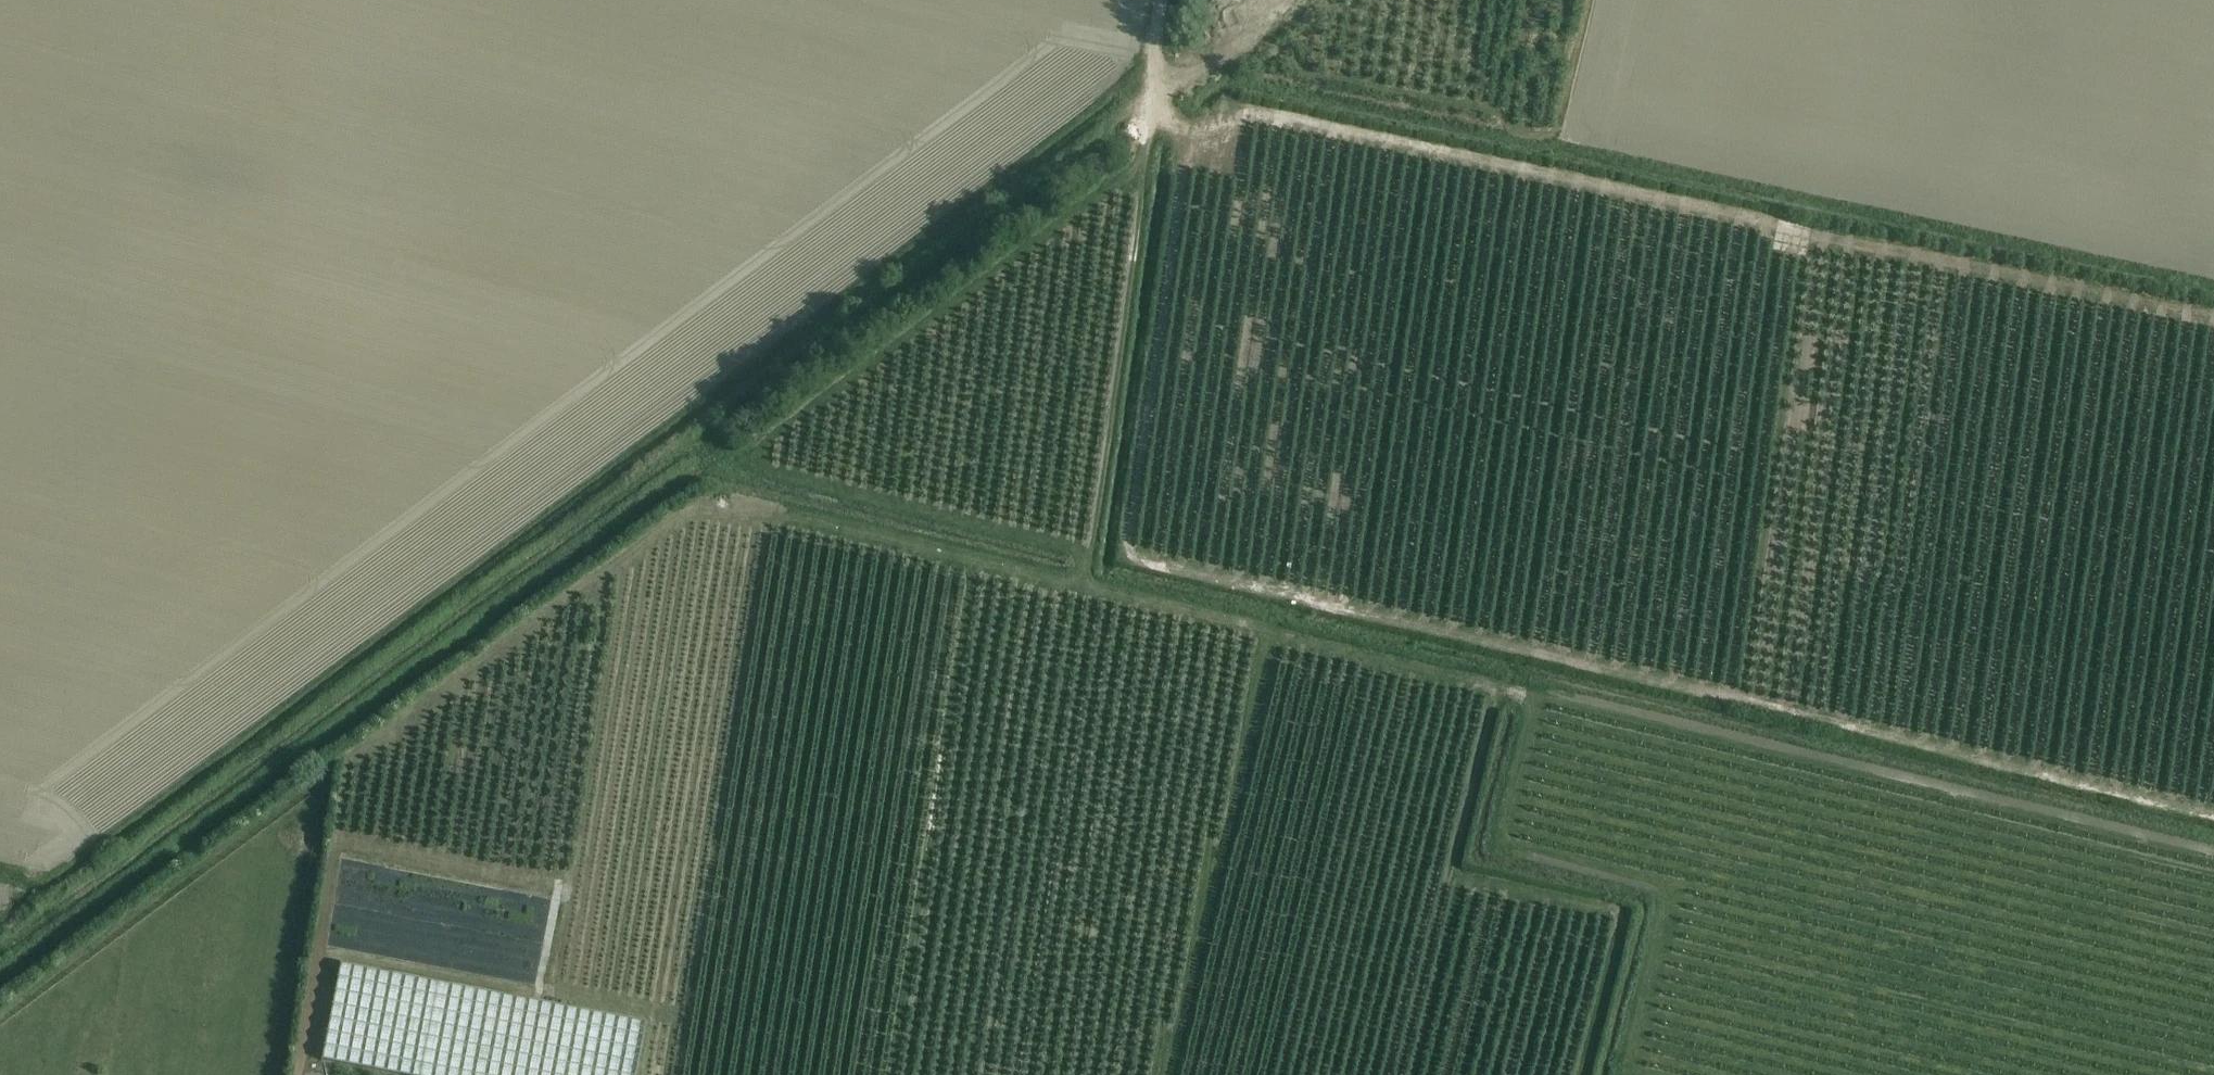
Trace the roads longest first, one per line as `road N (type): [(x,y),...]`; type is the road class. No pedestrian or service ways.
road 1 (track): [(1163,0),(1153,84),(1164,112),(1186,128)]

